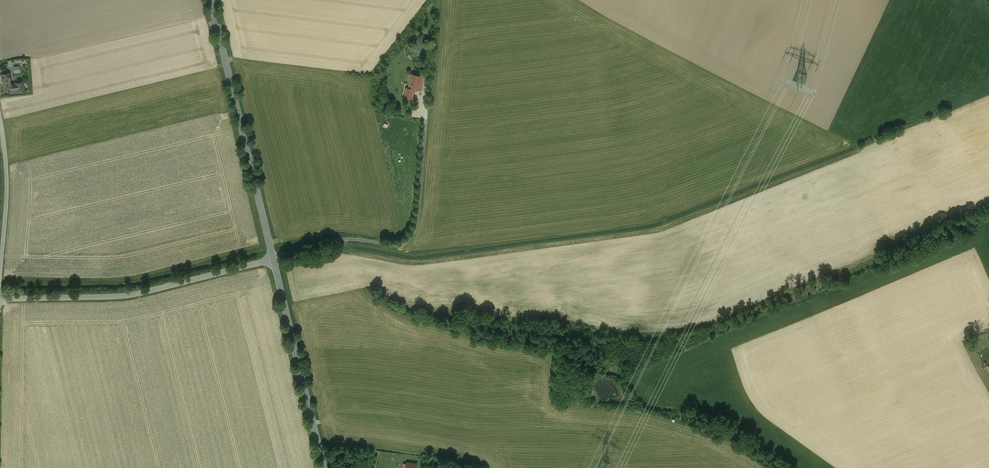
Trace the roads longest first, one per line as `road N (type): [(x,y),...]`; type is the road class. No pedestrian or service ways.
road 1 (unclassified): [(273,258),(124,297),(0,298)]
road 2 (secondary): [(211,0),(273,258)]
road 3 (secondary): [(273,258),(325,467)]
road 4 (unclassified): [(0,276),(7,187),(0,122)]

